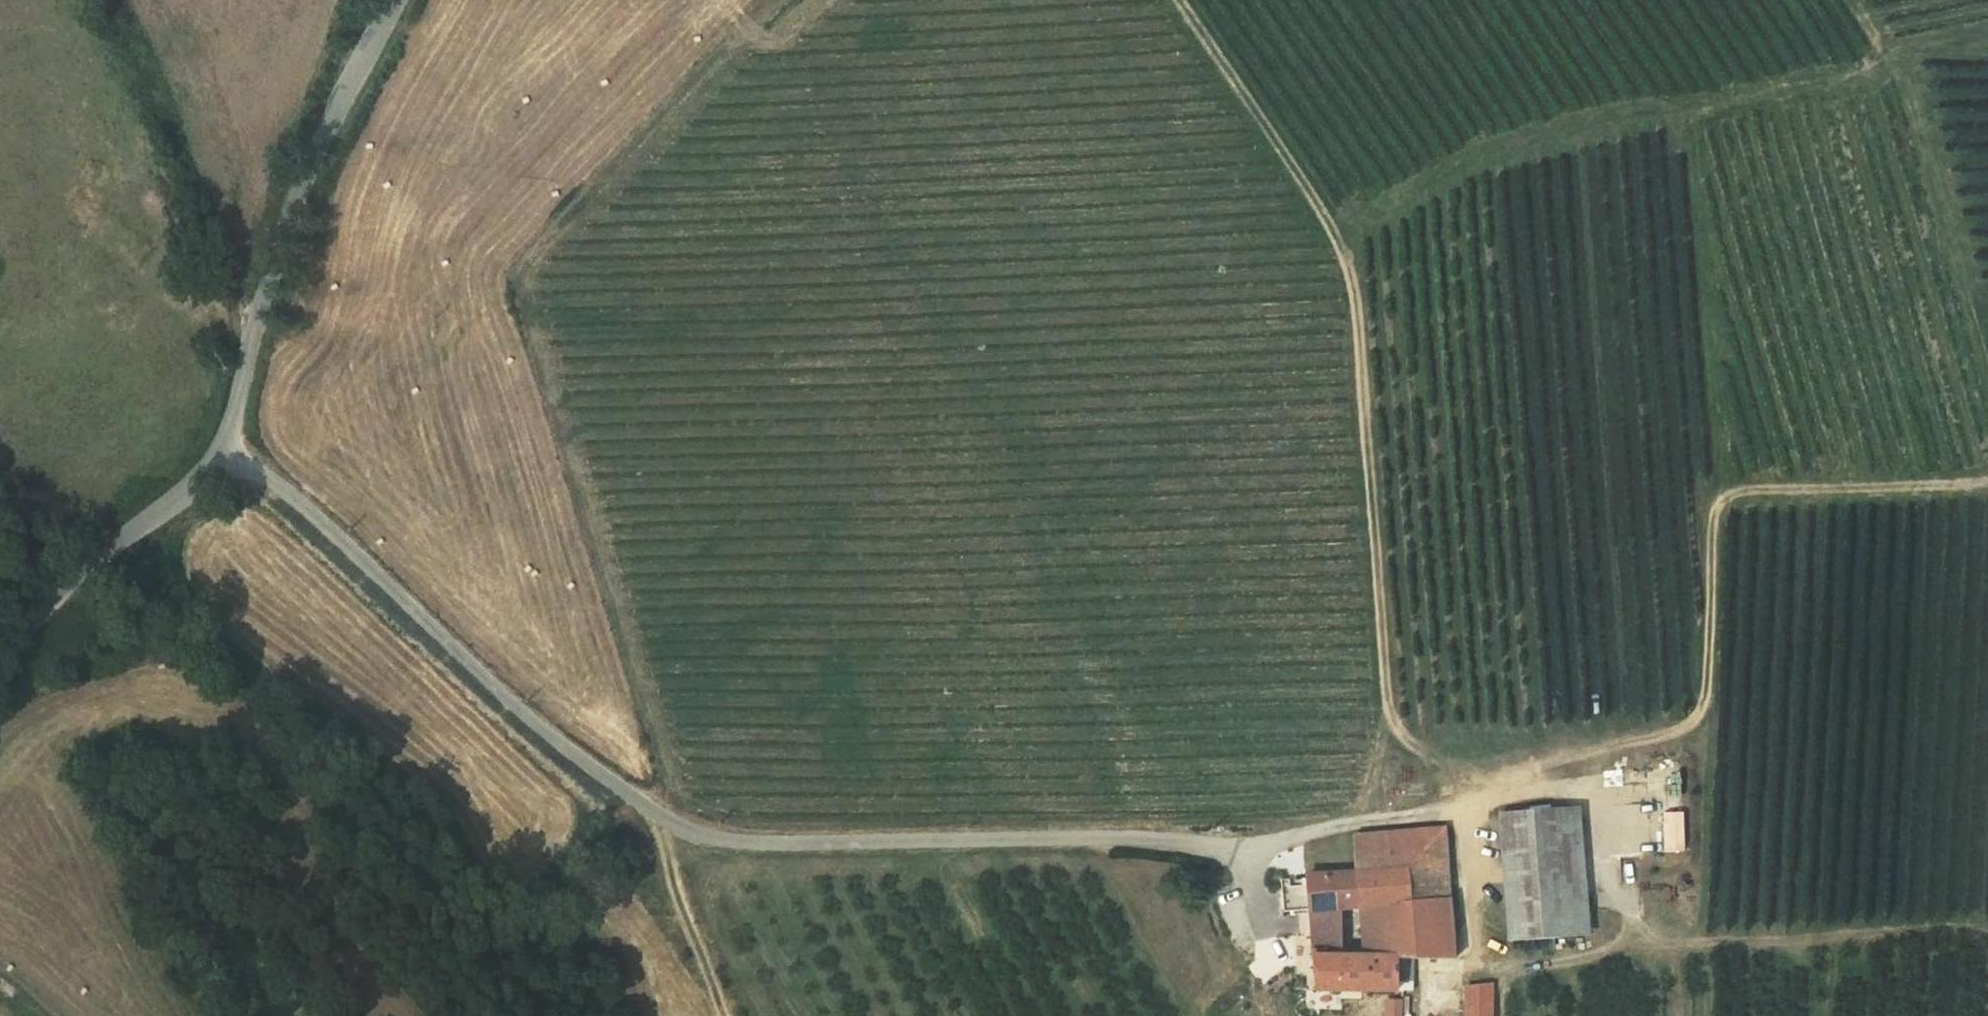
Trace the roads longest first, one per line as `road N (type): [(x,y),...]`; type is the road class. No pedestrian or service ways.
road 1 (unclassified): [(231,458),(324,529),(551,742),(694,834),(764,844),(1097,839),(1228,850),(1352,825),(1458,817),(1514,779),(1649,744)]
road 2 (unclassified): [(231,458),(258,331),(320,148),(394,0)]
road 3 (unclassified): [(137,526),(79,573),(0,666)]

